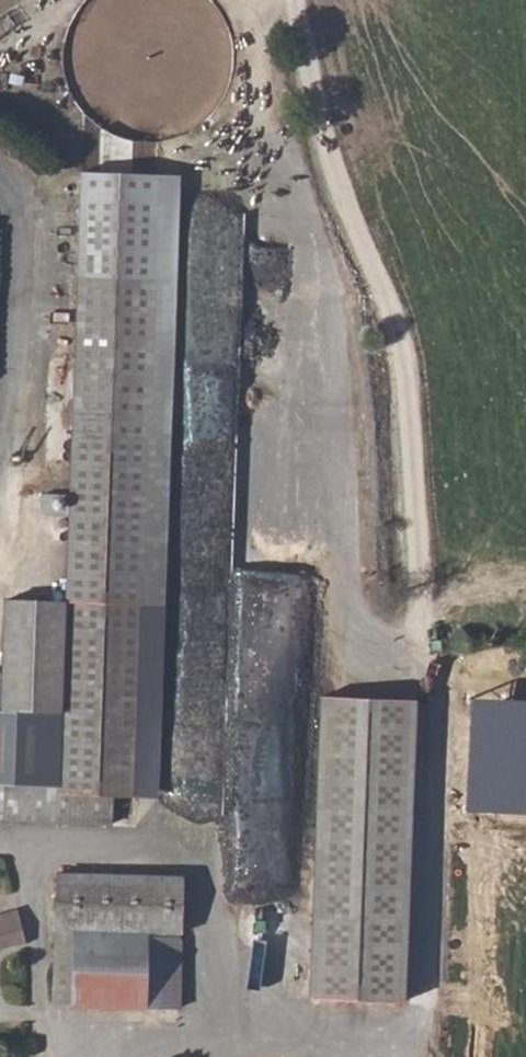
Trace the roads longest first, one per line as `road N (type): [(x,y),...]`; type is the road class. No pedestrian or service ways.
road 1 (track): [(296,0),(317,106),(401,350),(422,609)]

